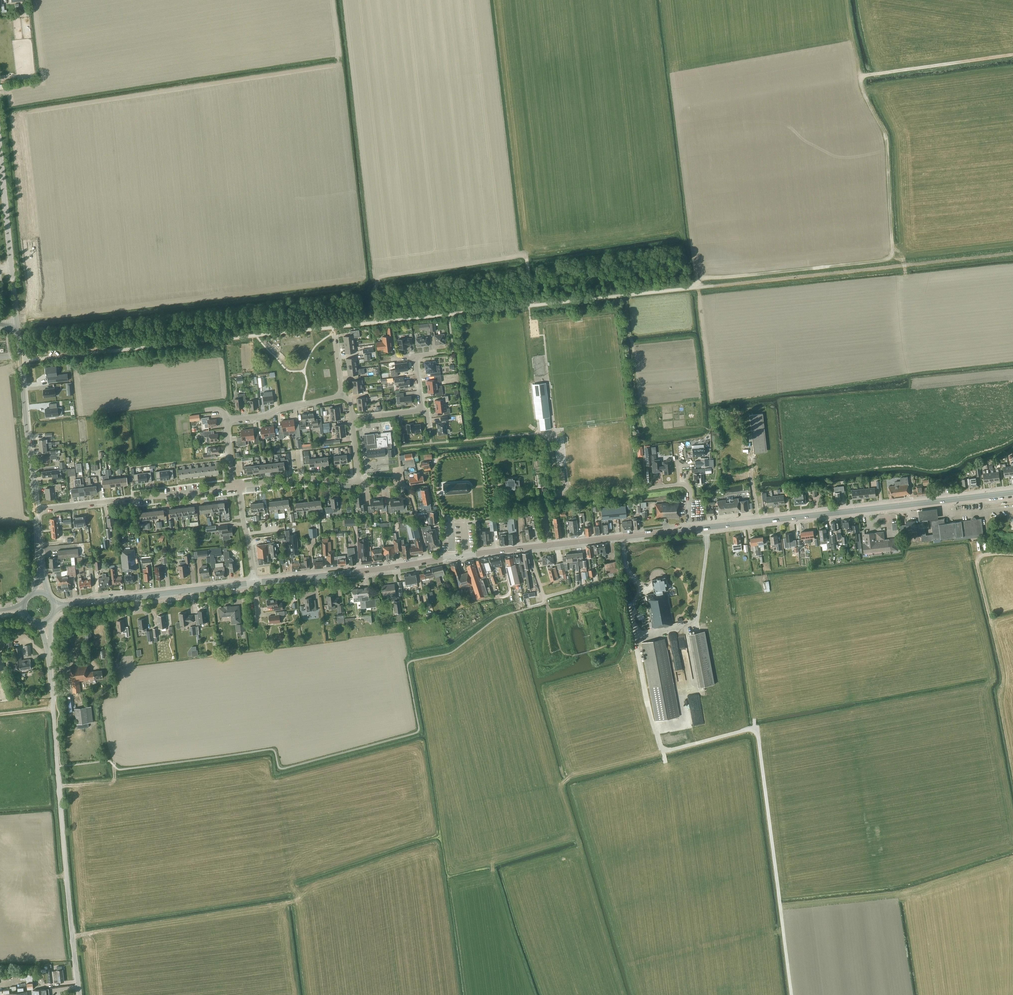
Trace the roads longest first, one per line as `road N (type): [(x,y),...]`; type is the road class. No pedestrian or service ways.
road 1 (unclassified): [(21,360),(699,287)]
road 2 (track): [(1012,55),(862,77),(885,139),(893,253),(887,260),(702,280),(699,287)]
road 3 (tertiary): [(79,994),(49,649)]
road 4 (primary): [(705,527),(1012,492)]
road 5 (residential): [(35,510),(231,487)]
road 6 (primary): [(369,570),(530,547)]
road 7 (tertiary): [(35,510),(21,360)]
road 8 (primary): [(549,545),(690,529)]
road 9 (primary): [(254,583),(135,597)]

